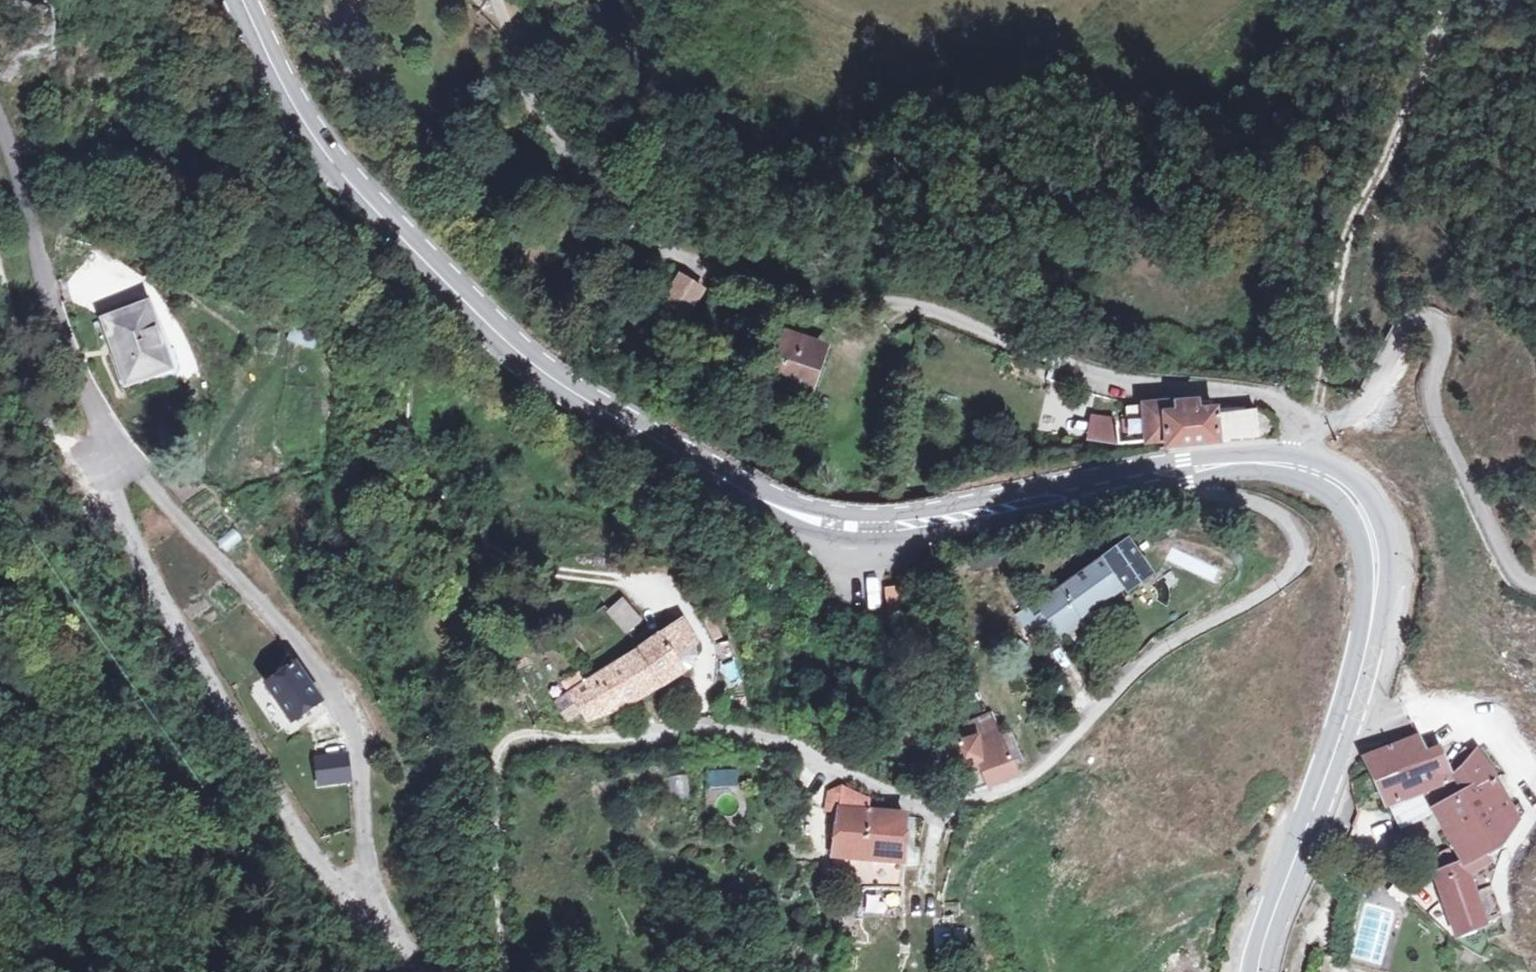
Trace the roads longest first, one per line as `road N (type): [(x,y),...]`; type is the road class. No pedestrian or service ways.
road 1 (secondary): [(245,0),(313,130),(490,329),(534,367),(757,499),(818,526),(877,531),(1186,470)]
road 2 (residential): [(503,0),(545,114),(611,204),(667,251),(795,294),(921,312),(1097,378),(1246,392),(1287,412),(1309,437)]
road 3 (residential): [(587,738),(691,730),(758,736),(936,811),(1020,785),(1162,649),(1291,572),(1297,557),(1286,526),(1248,500),(1190,492),(1186,470)]
road 4 (secondary): [(1300,468),(1335,485),(1362,511),(1379,562),(1376,612),(1259,971)]
road 5 (unclassified): [(375,904),(360,764),(335,700),(112,452)]
road 6 (unclassified): [(112,452),(105,497),(189,646),(325,874),(375,904)]
road 7 (residential): [(1309,437),(1355,415),(1406,330),(1432,314),(1447,340),(1433,409),(1507,563),(1535,588)]
road 8 (track): [(1456,0),(1344,251),(1309,437)]
road 9 (track): [(0,681),(182,797),(315,858)]
road 10 (unclassified): [(0,137),(56,335),(112,452)]
road 11 (track): [(587,738),(531,732),(500,746),(493,818),(507,971)]
road 12 (track): [(0,272),(44,419),(69,439),(112,452)]

